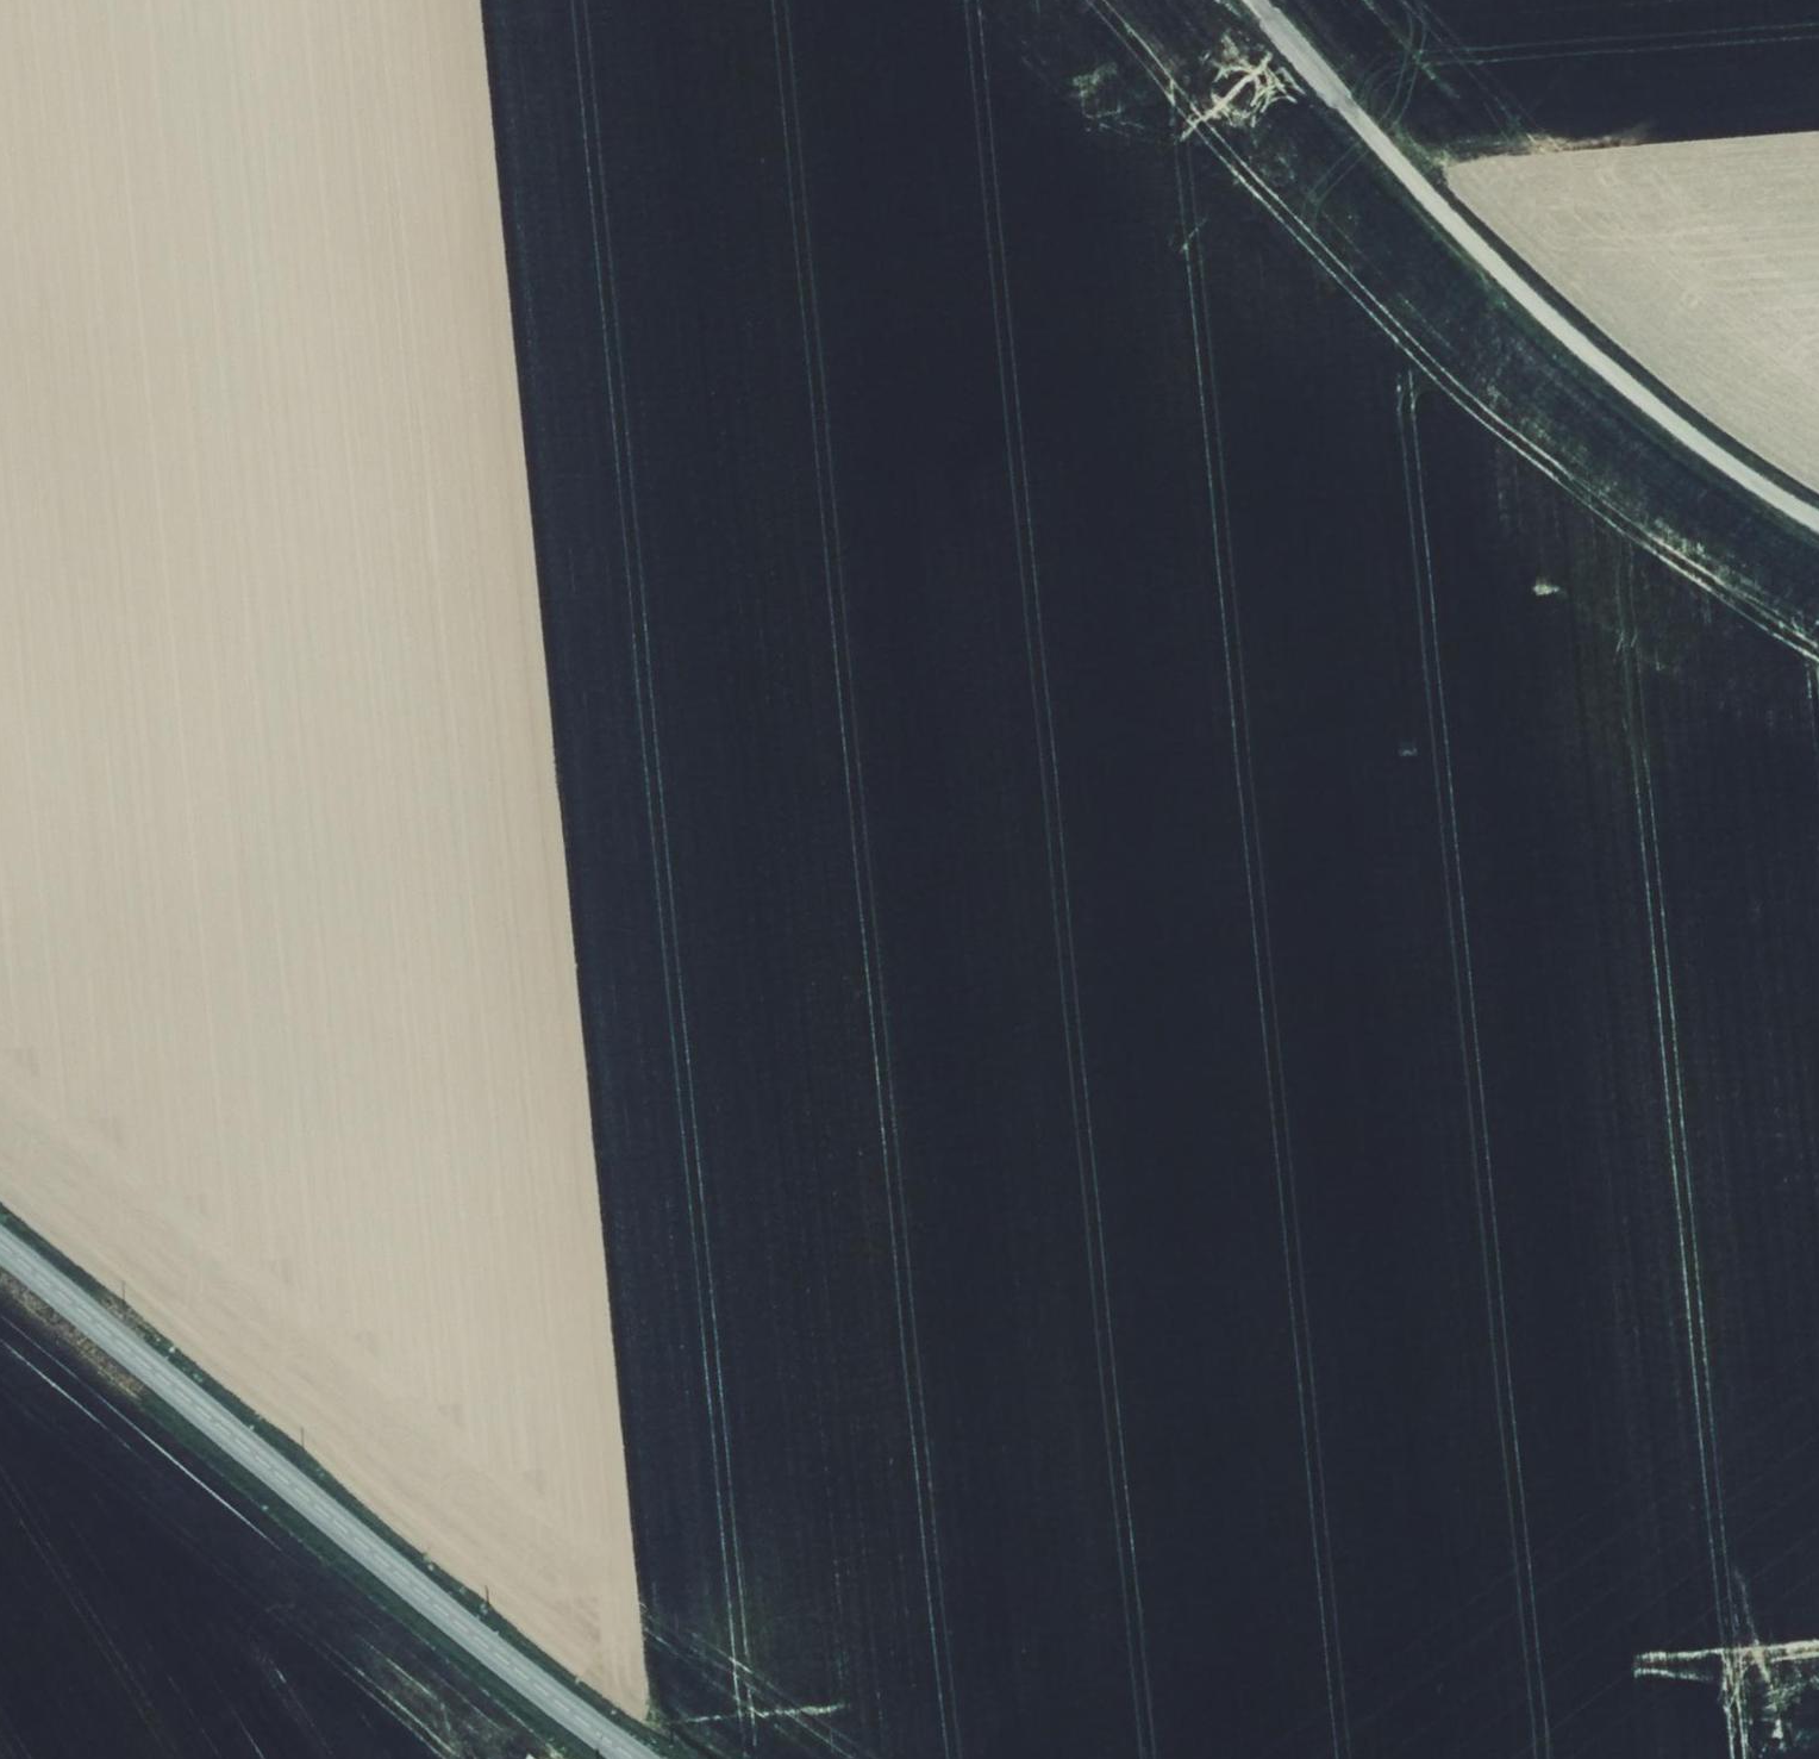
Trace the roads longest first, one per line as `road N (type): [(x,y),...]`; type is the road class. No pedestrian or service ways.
road 1 (tertiary): [(0,1246),(462,1628),(635,1758)]
road 2 (unclassified): [(1255,0),(1433,204),(1550,318),(1703,444),(1818,522)]

